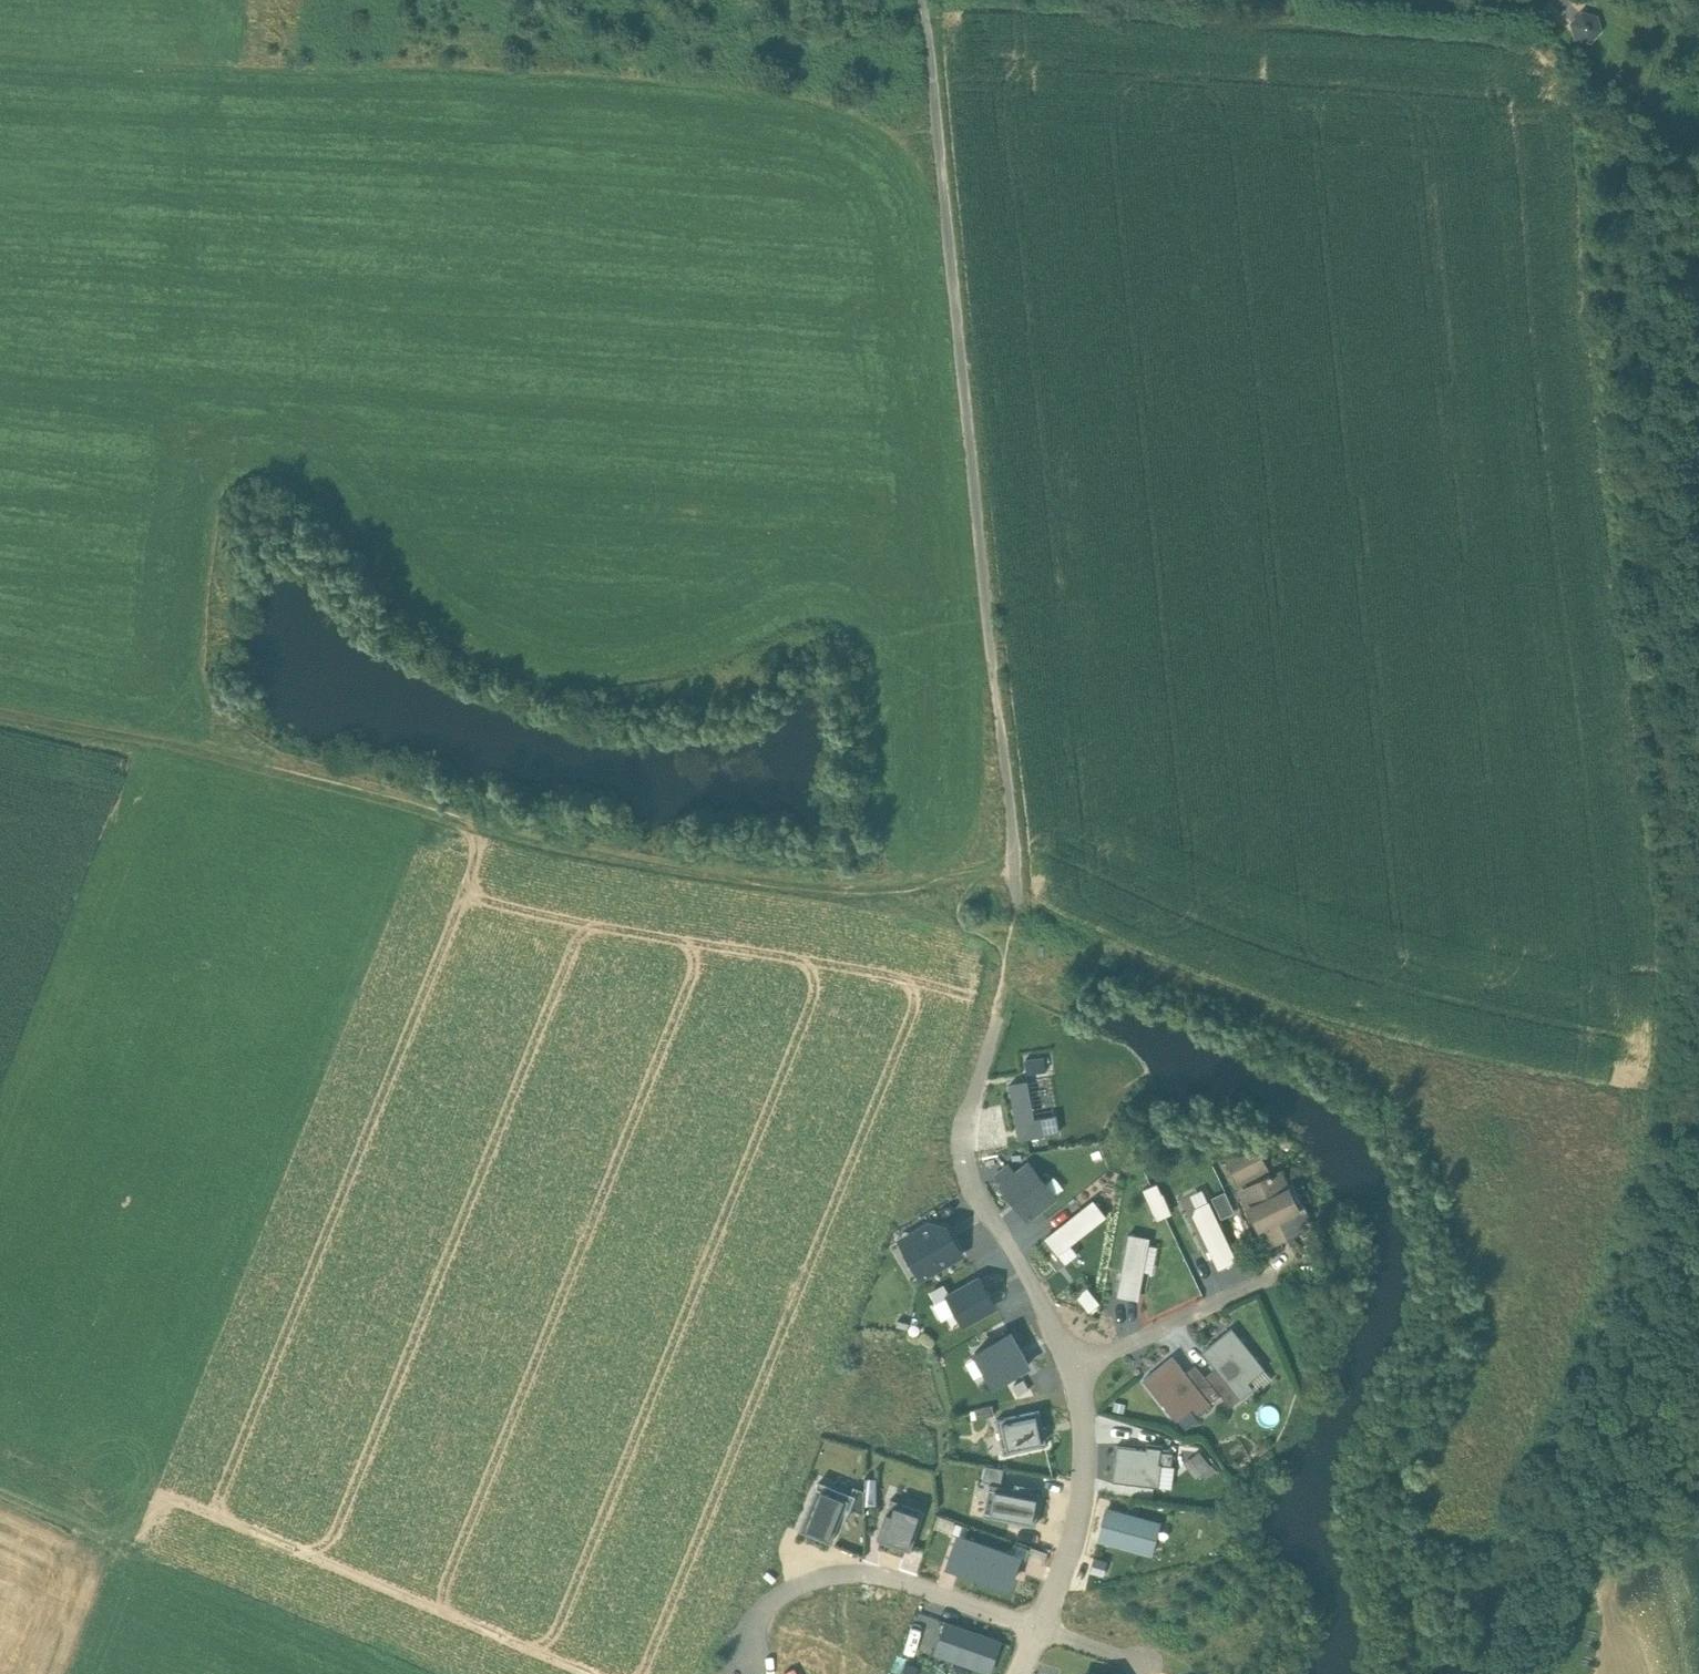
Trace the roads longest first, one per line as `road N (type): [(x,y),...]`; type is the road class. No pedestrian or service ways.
road 1 (unclassified): [(926,0),(1022,897)]
road 2 (residential): [(1009,952),(964,1141),(970,1187),(1074,1366)]
road 3 (residential): [(1041,1627),(894,1579),(847,1572),(774,1599),(742,1657)]
road 4 (residential): [(1074,1366),(1083,1461),(1070,1544),(1041,1627)]
road 5 (residential): [(1074,1366),(1271,1277)]

